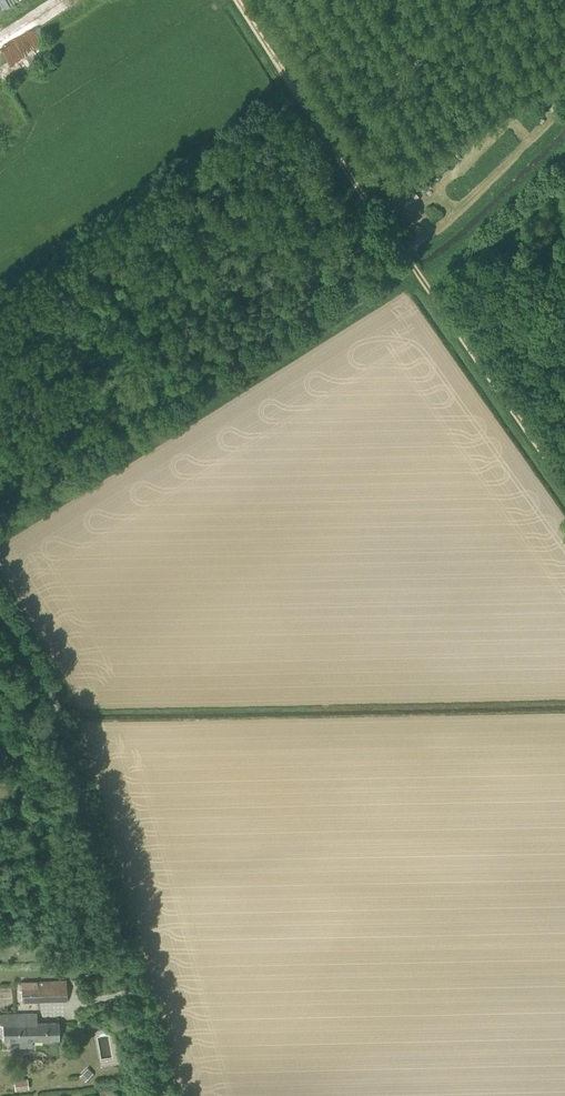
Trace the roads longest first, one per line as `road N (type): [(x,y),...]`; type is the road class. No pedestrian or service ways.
road 1 (unclassified): [(169,1095),(71,759),(0,611)]
road 2 (track): [(411,265),(239,0)]
road 3 (track): [(564,488),(411,265)]

